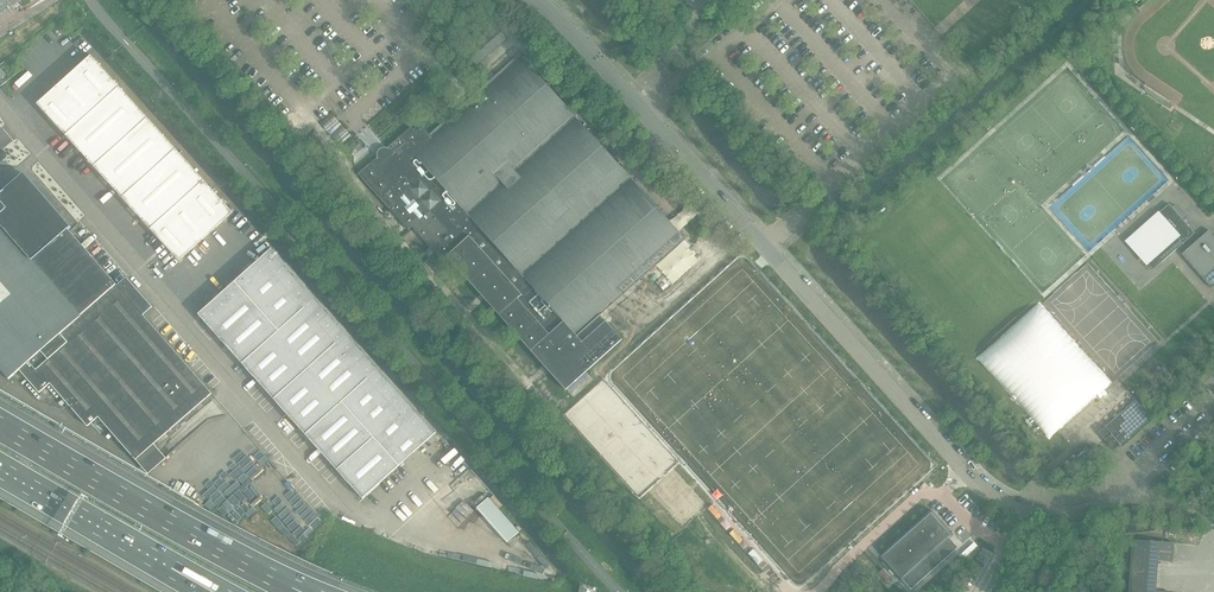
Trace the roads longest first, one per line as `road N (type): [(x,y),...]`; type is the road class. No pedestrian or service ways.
road 1 (unclassified): [(1117,501),(1059,515),(1017,511),(987,493),(536,0)]
road 2 (motorway): [(291,591),(0,432)]
road 3 (motorway): [(0,466),(174,565)]
road 4 (unclassified): [(1117,501),(1213,415)]

